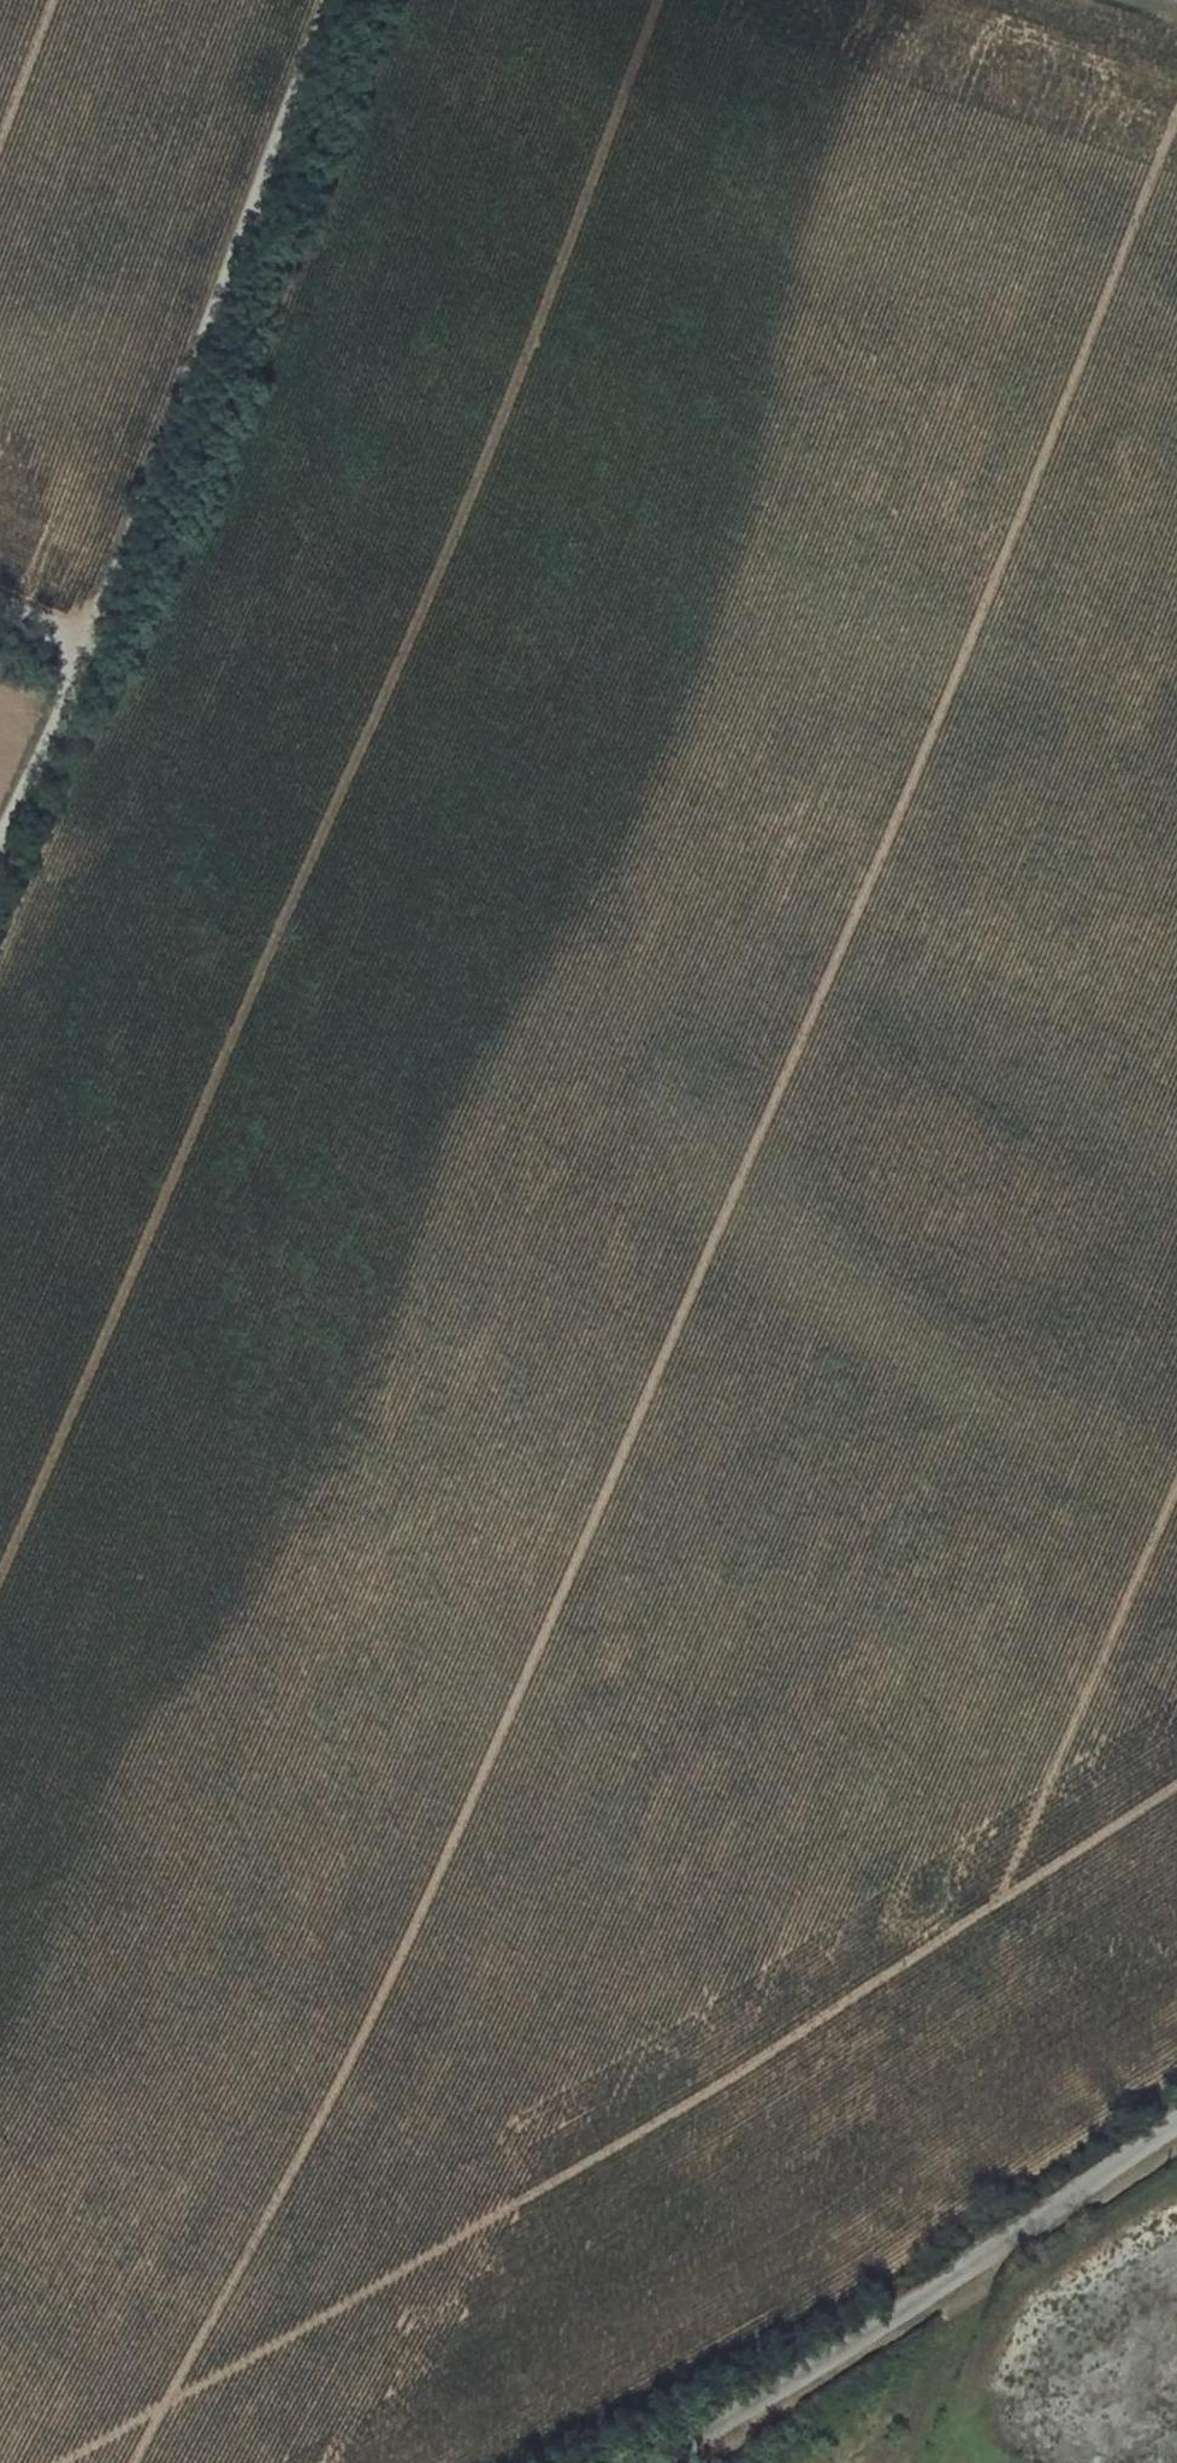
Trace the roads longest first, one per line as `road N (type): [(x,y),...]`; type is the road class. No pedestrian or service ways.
road 1 (track): [(331,0),(87,653),(0,857)]
road 2 (unclassified): [(636,2462),(1053,2209),(1176,2123)]

